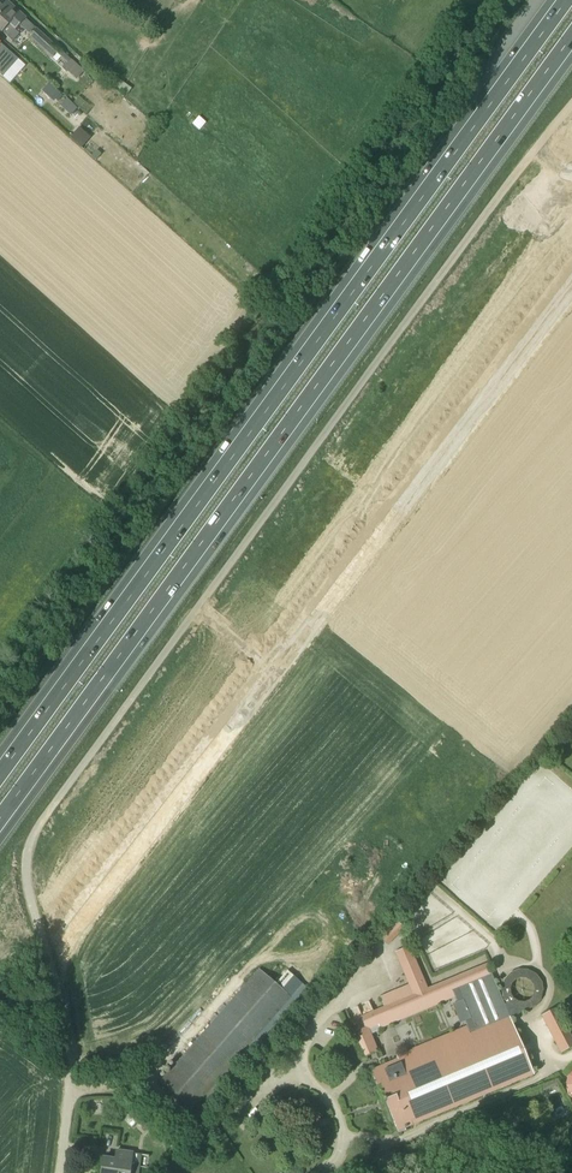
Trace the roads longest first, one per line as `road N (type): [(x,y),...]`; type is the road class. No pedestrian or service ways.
road 1 (unclassified): [(59,1172),(69,1054),(55,984),(70,939),(571,286)]
road 2 (motorway): [(0,825),(571,43)]
road 3 (motorway): [(562,0),(0,766)]

